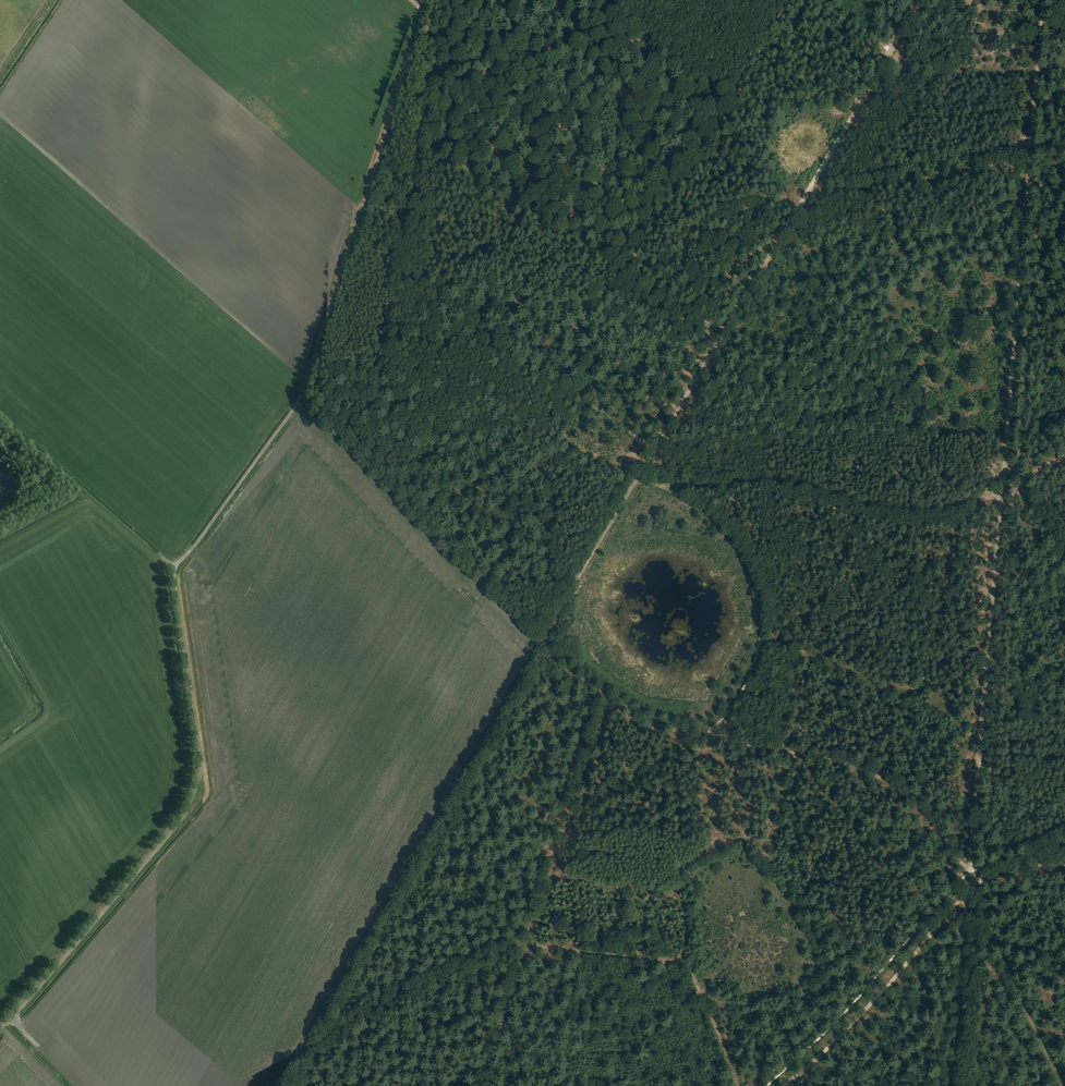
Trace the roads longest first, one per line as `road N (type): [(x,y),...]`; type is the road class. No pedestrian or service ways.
road 1 (track): [(1038,46),(968,878)]
road 2 (unclassified): [(0,1028),(189,806),(200,755),(173,568),(191,550)]
road 3 (track): [(525,948),(568,822),(697,739),(744,687),(760,643),(760,604),(743,558),(705,514)]
road 4 (track): [(533,654),(296,1053)]
road 5 (track): [(723,333),(619,268),(792,0)]
road 6 (track): [(301,396),(424,16),(410,0)]
road 7 (track): [(301,396),(371,466),(419,152)]
road 8 (track): [(919,0),(723,333)]
road 9 (track): [(1018,483),(945,511),(911,511),(802,485),(649,483)]
road 10 (track): [(607,700),(697,739),(865,770),(935,825)]
road 11 (track): [(968,889),(858,1015),(781,1085)]
road 12 (track): [(705,514),(636,480),(540,642)]
road 13 (track): [(722,1046),(685,966),(525,948)]
road 14 (track): [(619,268),(421,143)]
road 15 (track): [(985,880),(982,930),(1059,1085)]
road 16 (track): [(539,658),(607,700),(568,822)]
road 17 (track): [(968,889),(950,1085)]
road 18 (track): [(191,550),(301,396)]
road 19 (track): [(482,582),(371,466)]
road 20 (track): [(497,956),(353,1026)]
road 21 (track): [(717,345),(636,480)]
road 22 (track): [(419,152),(446,0)]
road 23 (track): [(968,878),(968,889),(1064,838)]

